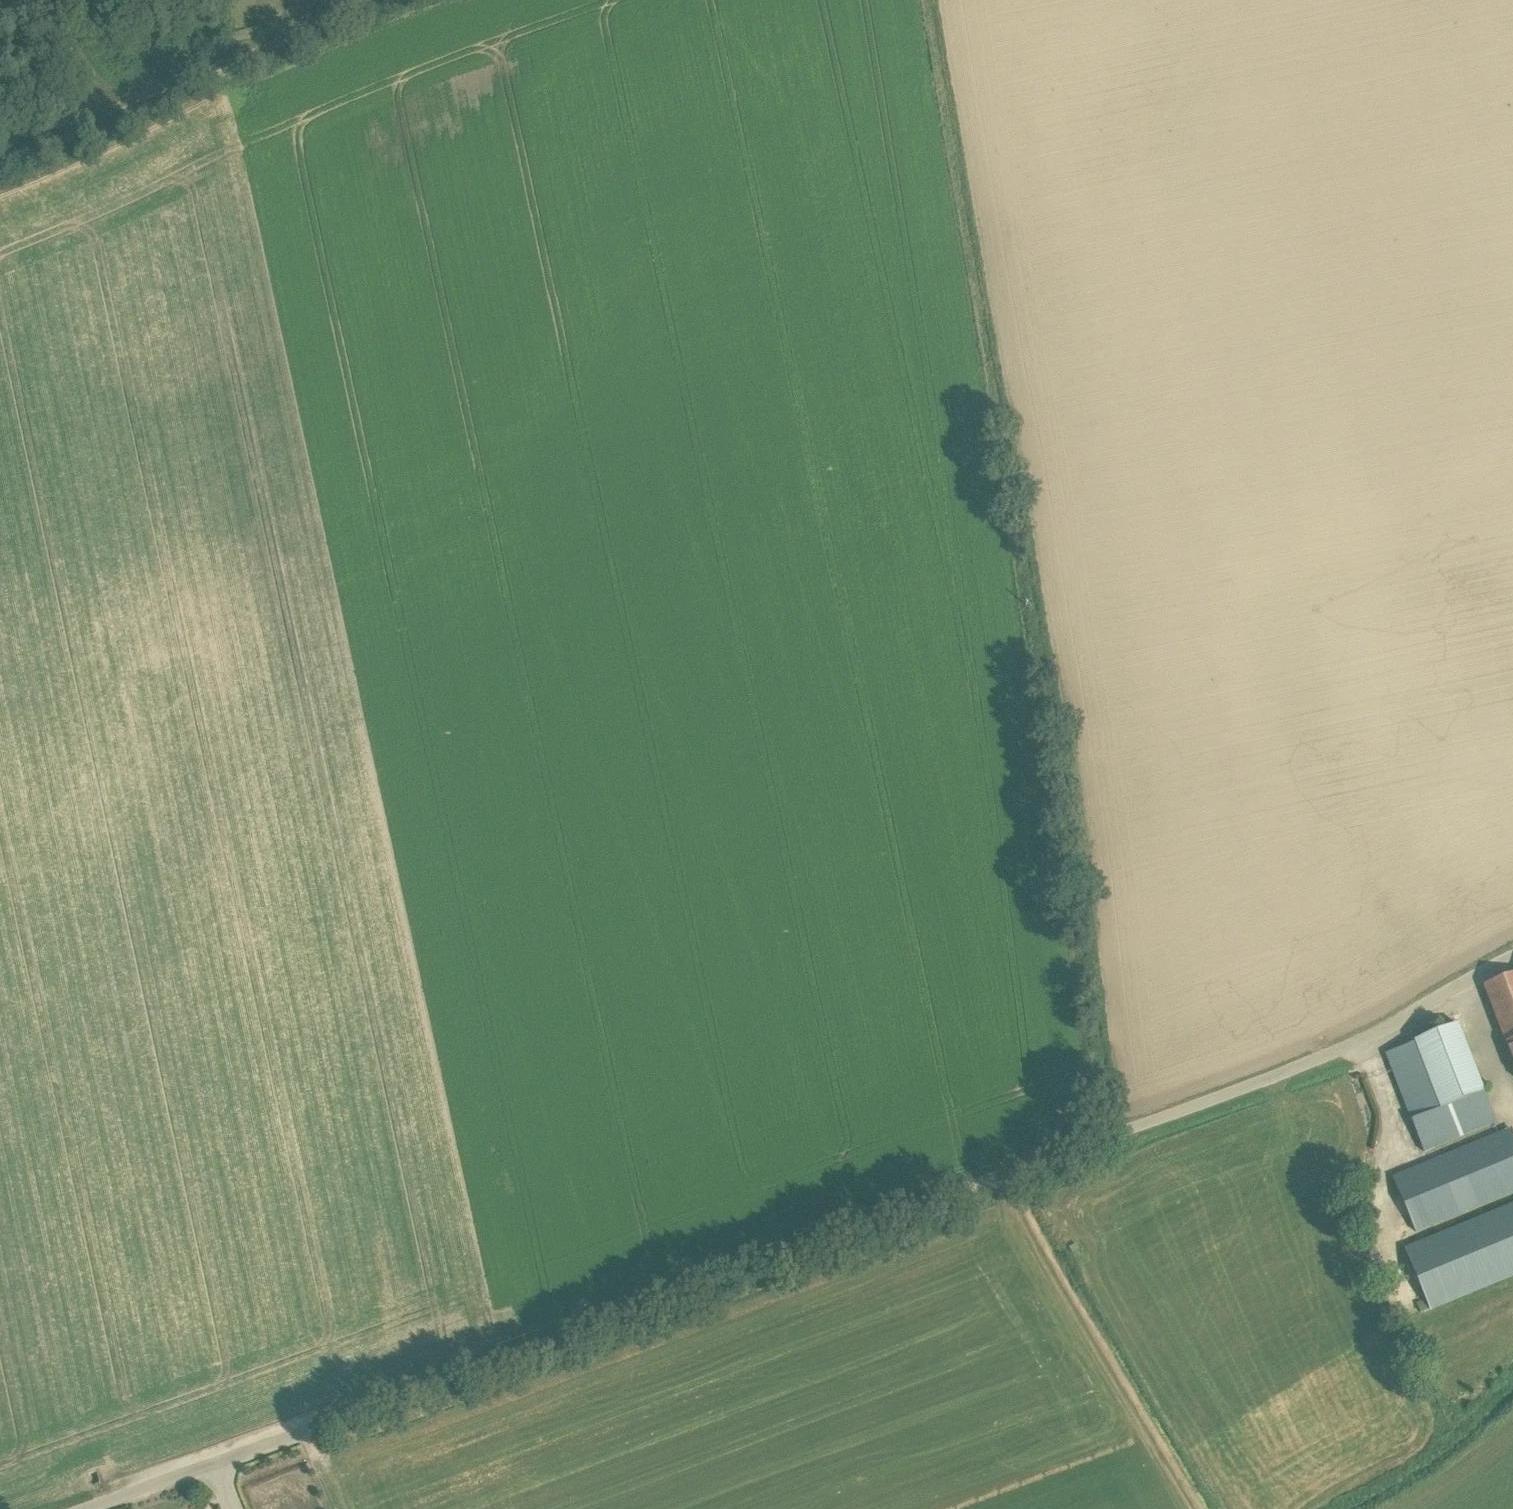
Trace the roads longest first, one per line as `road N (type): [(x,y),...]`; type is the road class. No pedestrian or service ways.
road 1 (unclassified): [(96,1508),(1206,1102),(1366,1037),(1512,957)]
road 2 (track): [(1192,1508),(1002,1173)]
road 3 (track): [(84,123),(388,0)]
road 4 (track): [(72,0),(84,123)]

